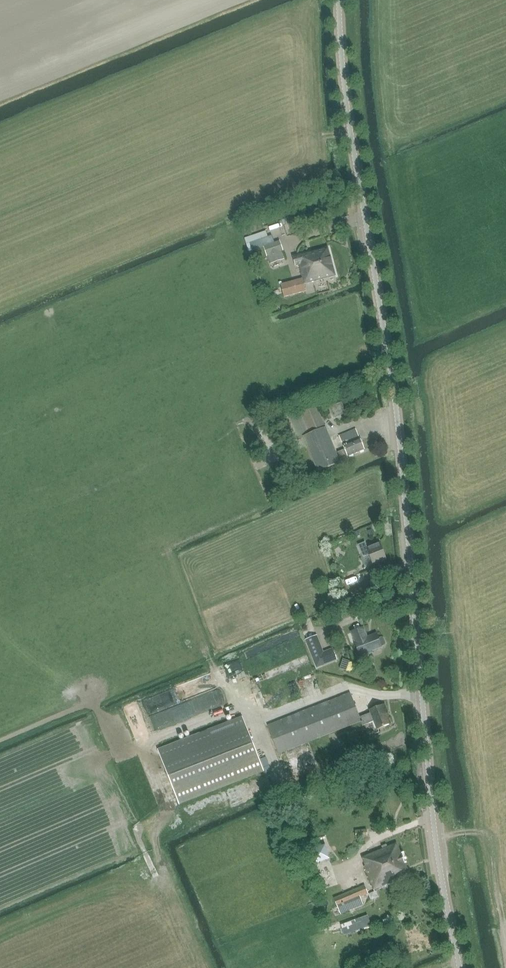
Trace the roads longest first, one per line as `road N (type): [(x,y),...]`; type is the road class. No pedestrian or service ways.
road 1 (tertiary): [(459,967),(434,833),(400,423),(349,137),(341,0)]

